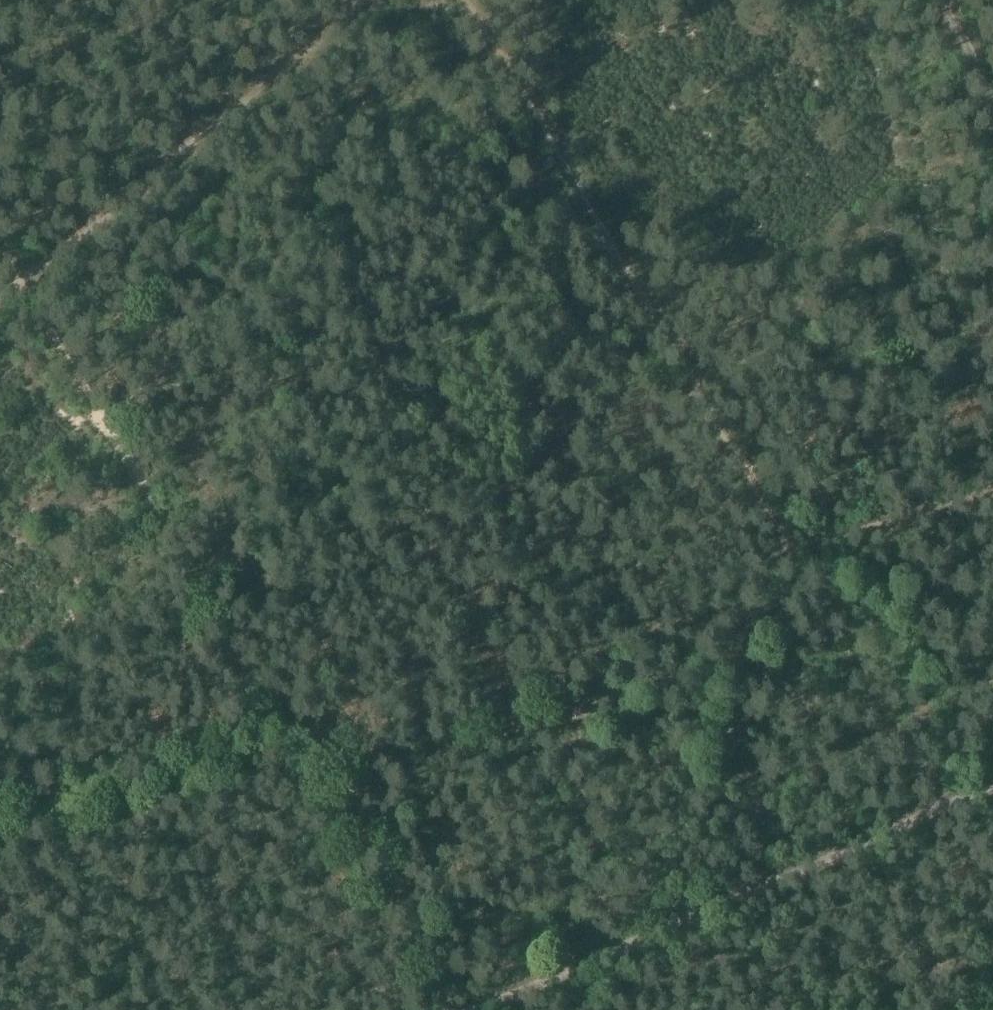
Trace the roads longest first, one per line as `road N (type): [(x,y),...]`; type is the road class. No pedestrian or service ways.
road 1 (track): [(992,768),(453,1009)]
road 2 (track): [(361,0),(0,297)]

